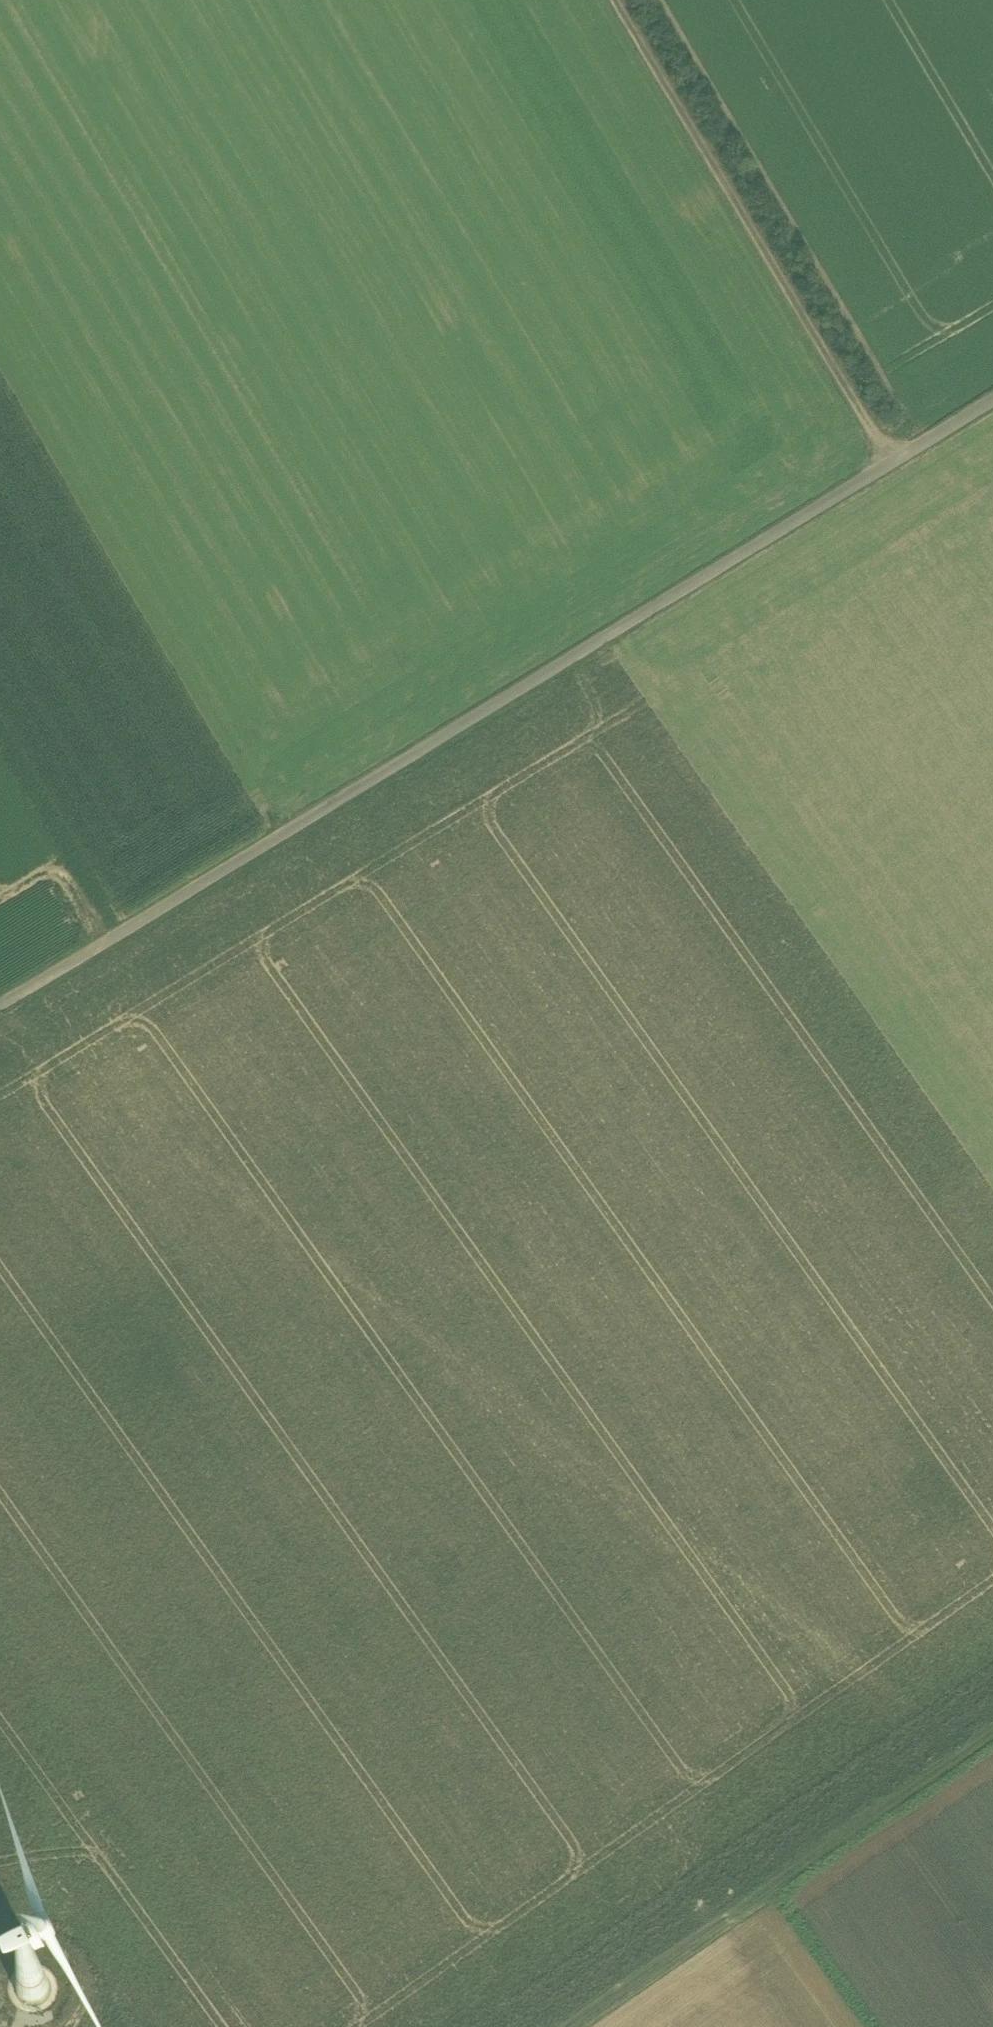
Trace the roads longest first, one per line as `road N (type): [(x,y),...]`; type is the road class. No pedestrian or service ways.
road 1 (track): [(992,392),(890,459),(612,611),(0,990)]
road 2 (track): [(890,459),(617,0)]
road 3 (track): [(558,2026),(992,1723)]

